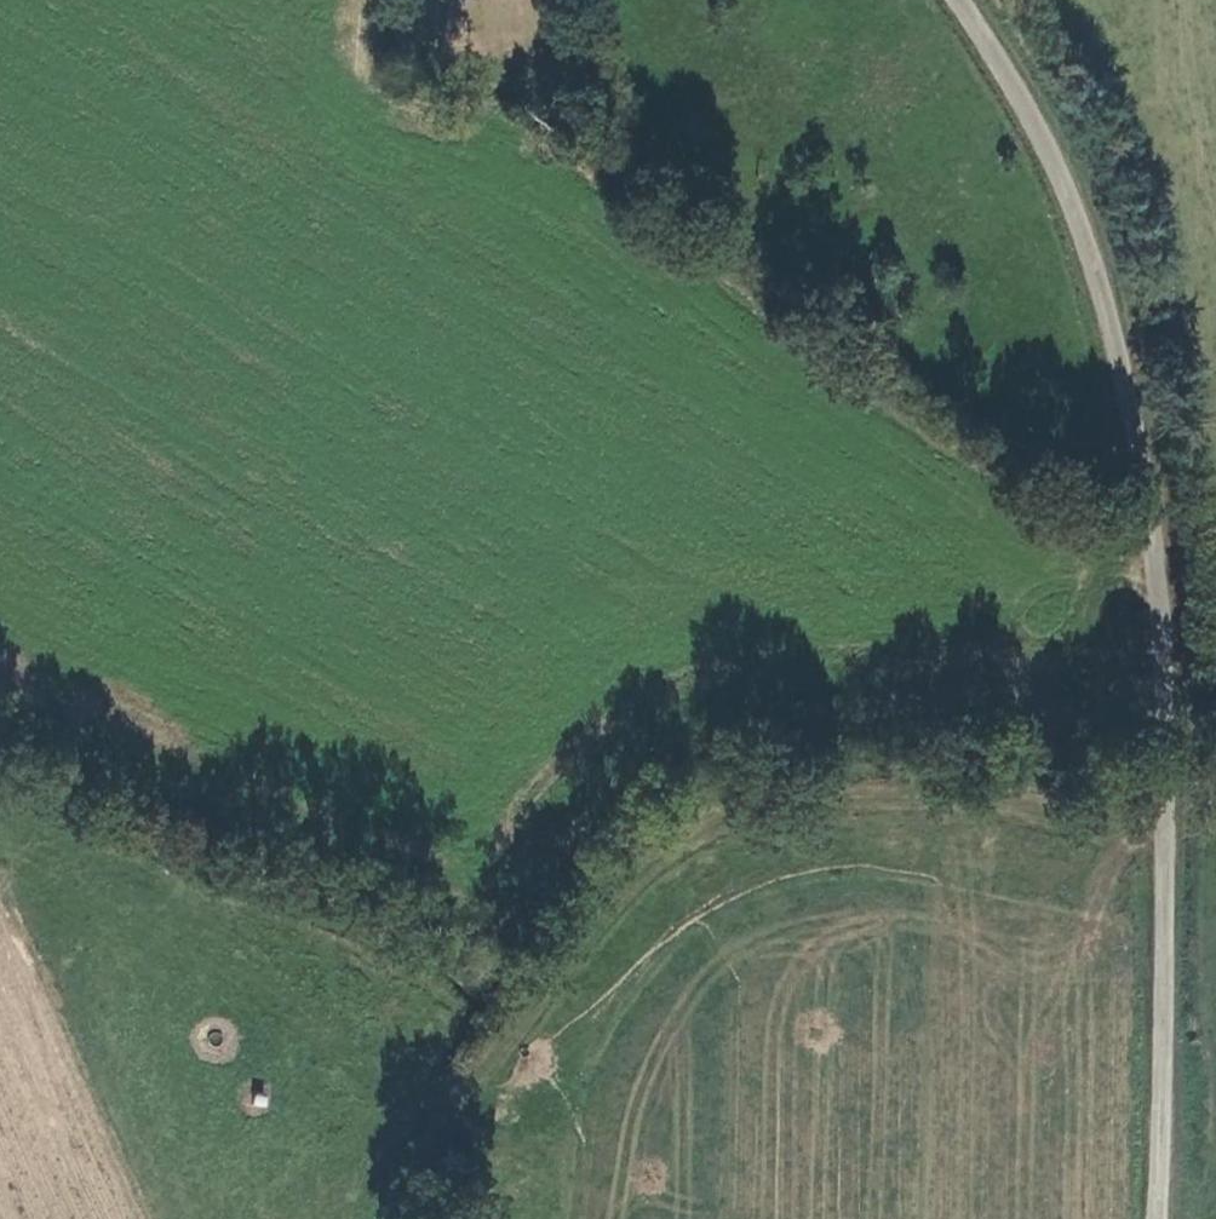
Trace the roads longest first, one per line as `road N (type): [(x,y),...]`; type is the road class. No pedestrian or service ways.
road 1 (residential): [(1157,1218),(1168,770),(1156,555),(1117,351),(1083,242),(1020,93),(955,0)]

